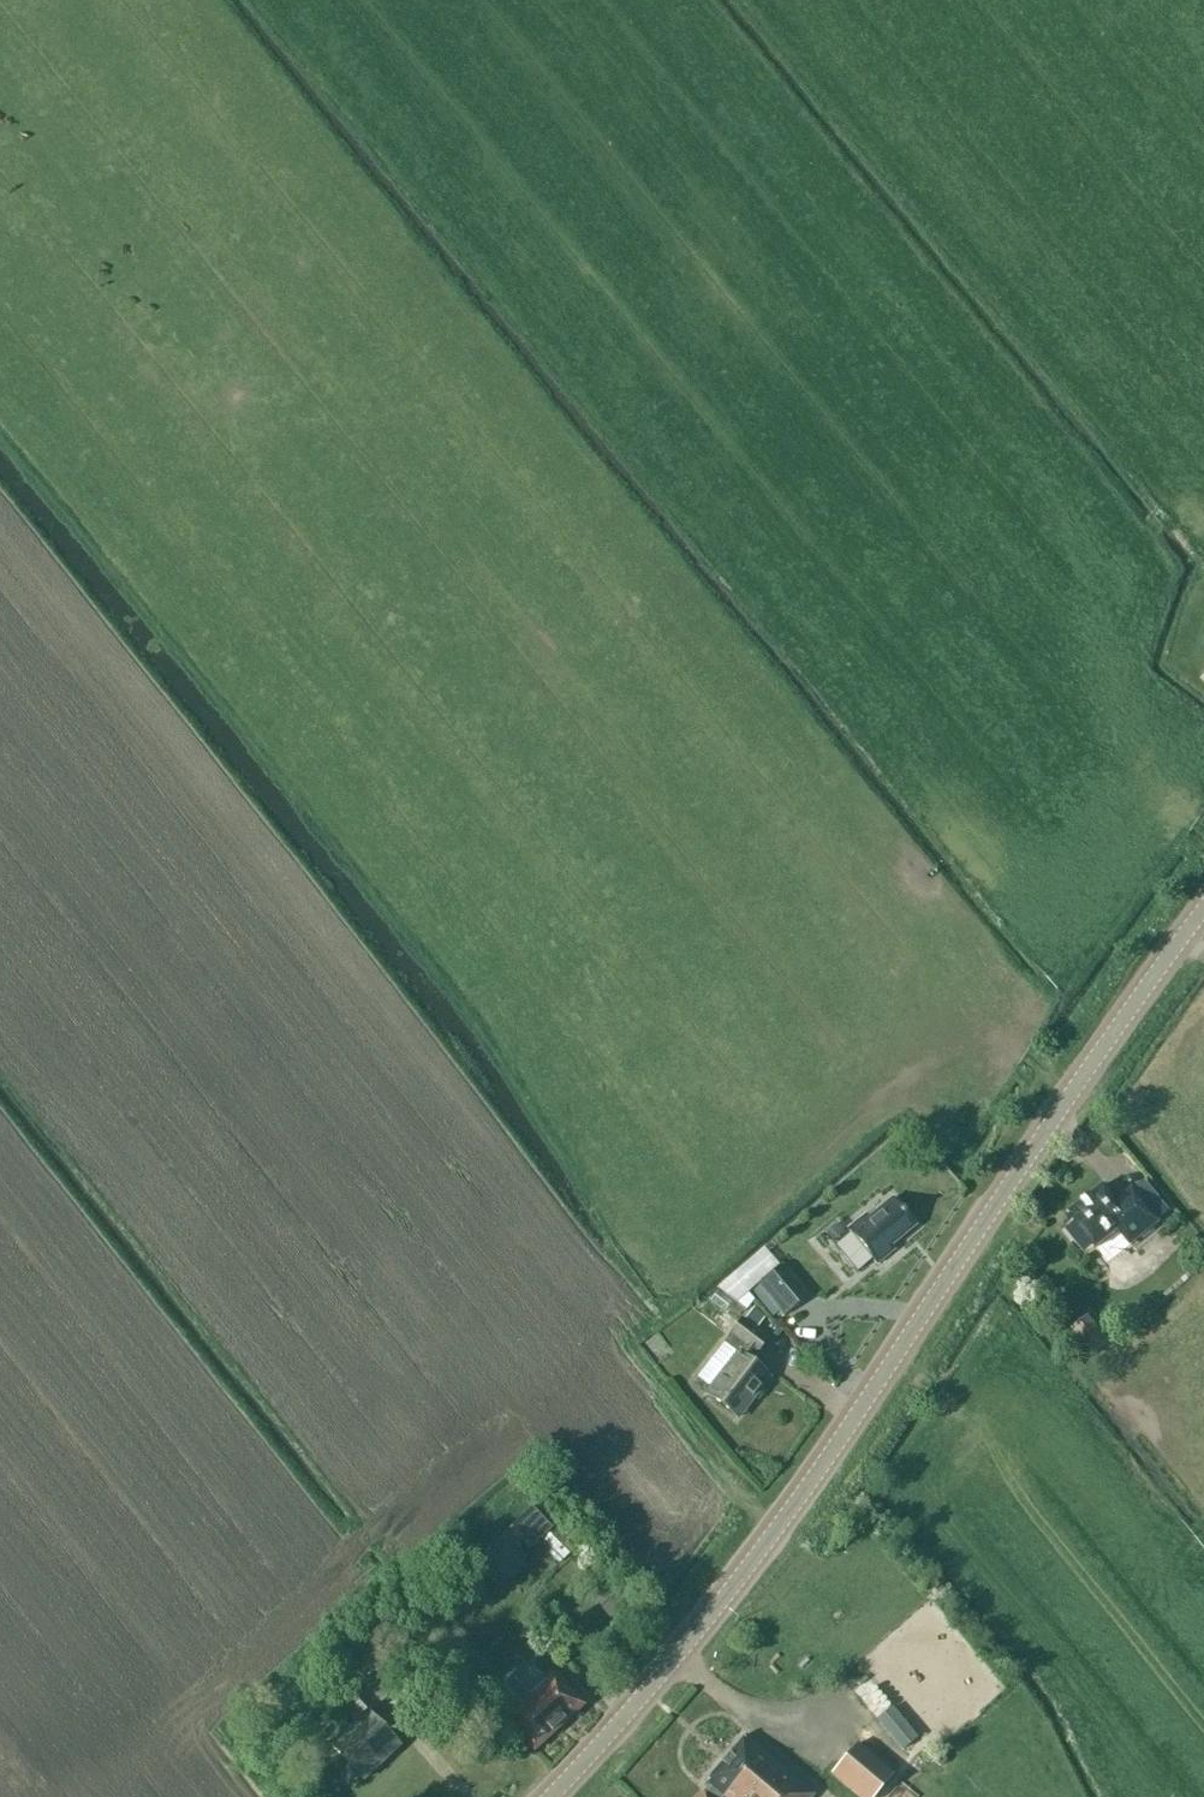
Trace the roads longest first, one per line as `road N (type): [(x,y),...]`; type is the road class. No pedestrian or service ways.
road 1 (tertiary): [(550,1796),(774,1536),(1203,908)]

